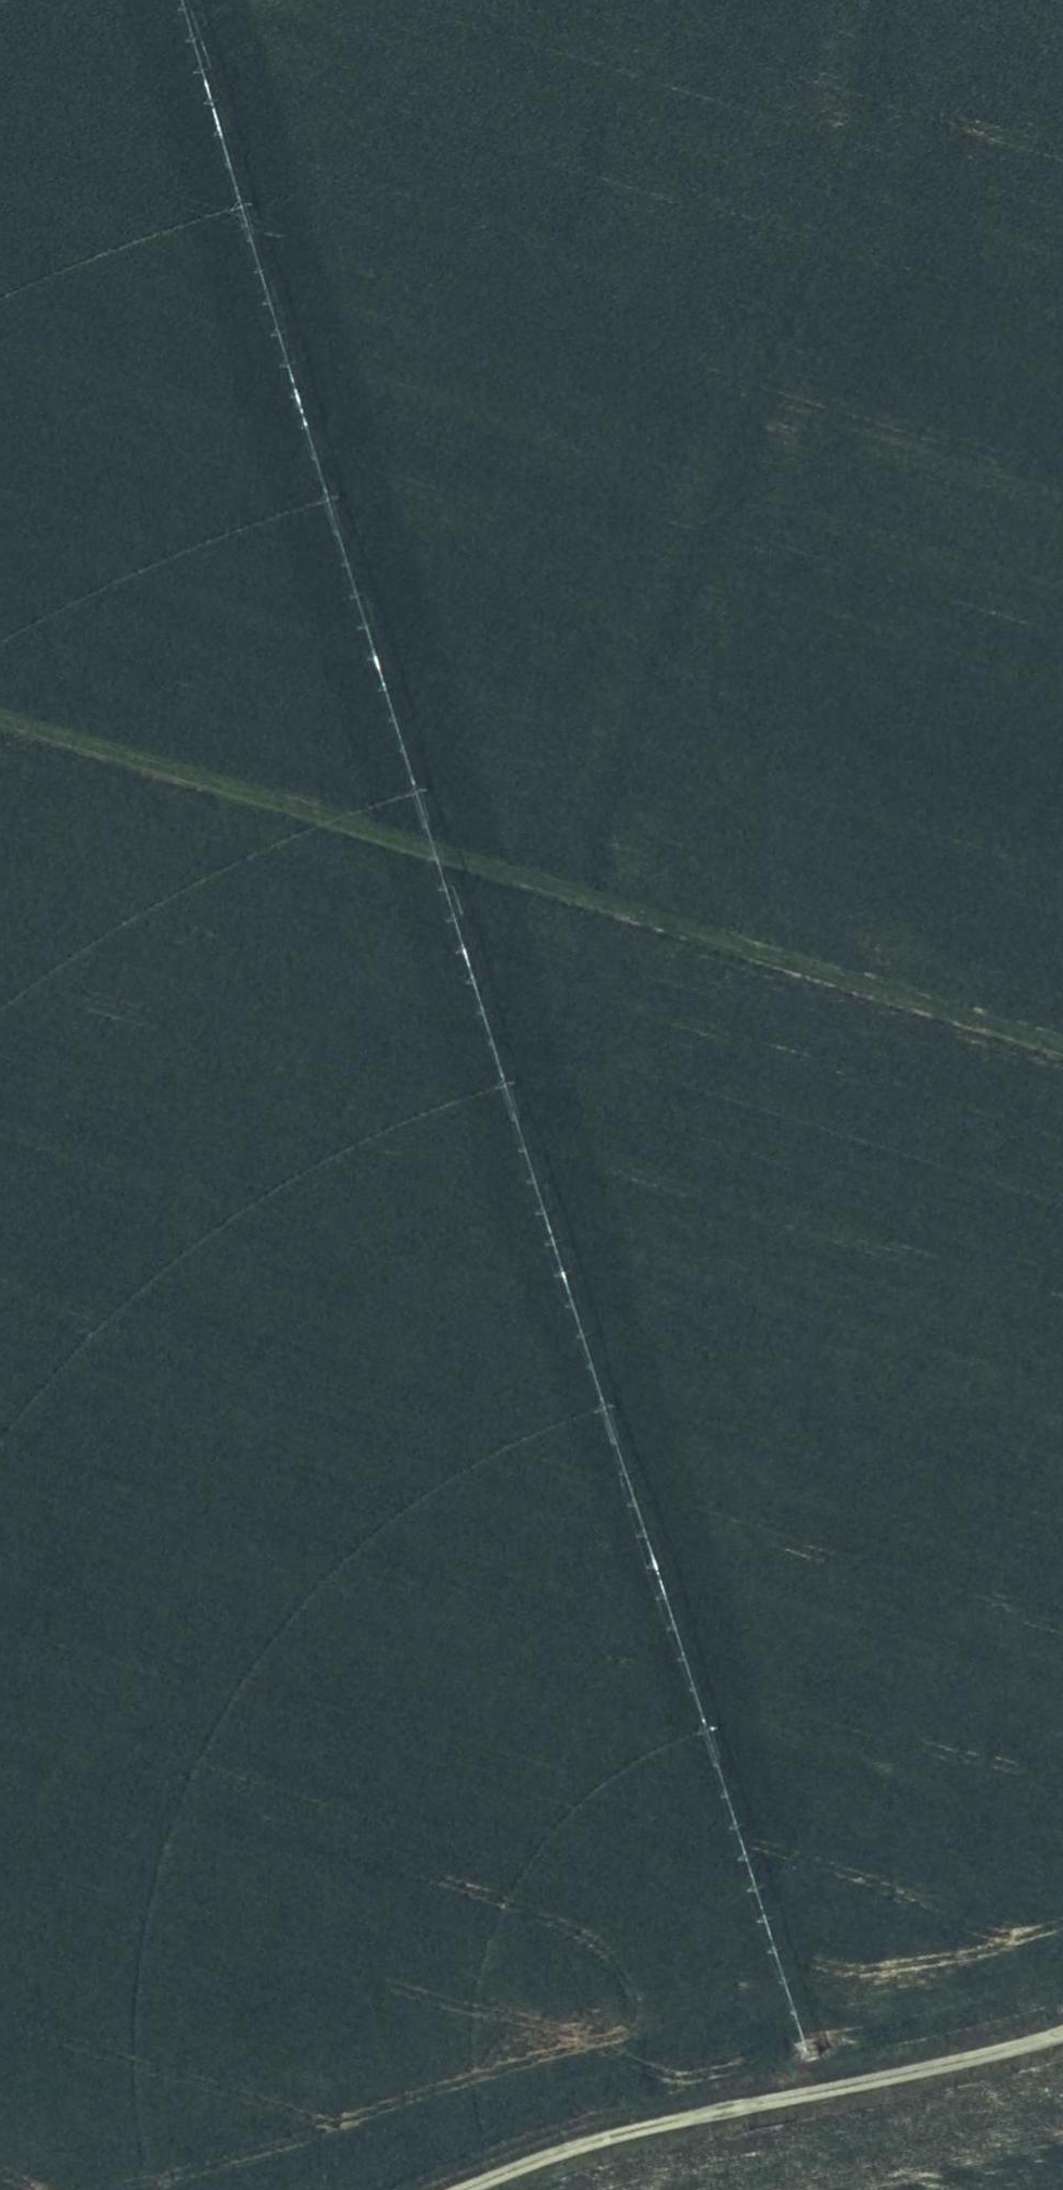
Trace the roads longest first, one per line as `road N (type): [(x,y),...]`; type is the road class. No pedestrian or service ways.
road 1 (track): [(449,2189),(702,2109),(1062,2023)]

